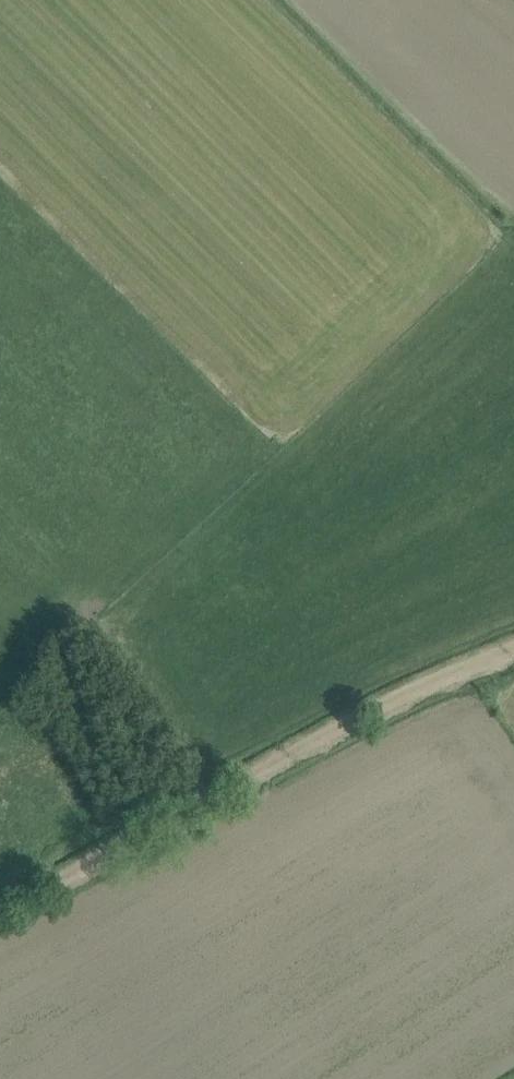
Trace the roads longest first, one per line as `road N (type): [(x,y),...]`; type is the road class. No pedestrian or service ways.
road 1 (track): [(0,908),(411,693),(513,652)]

